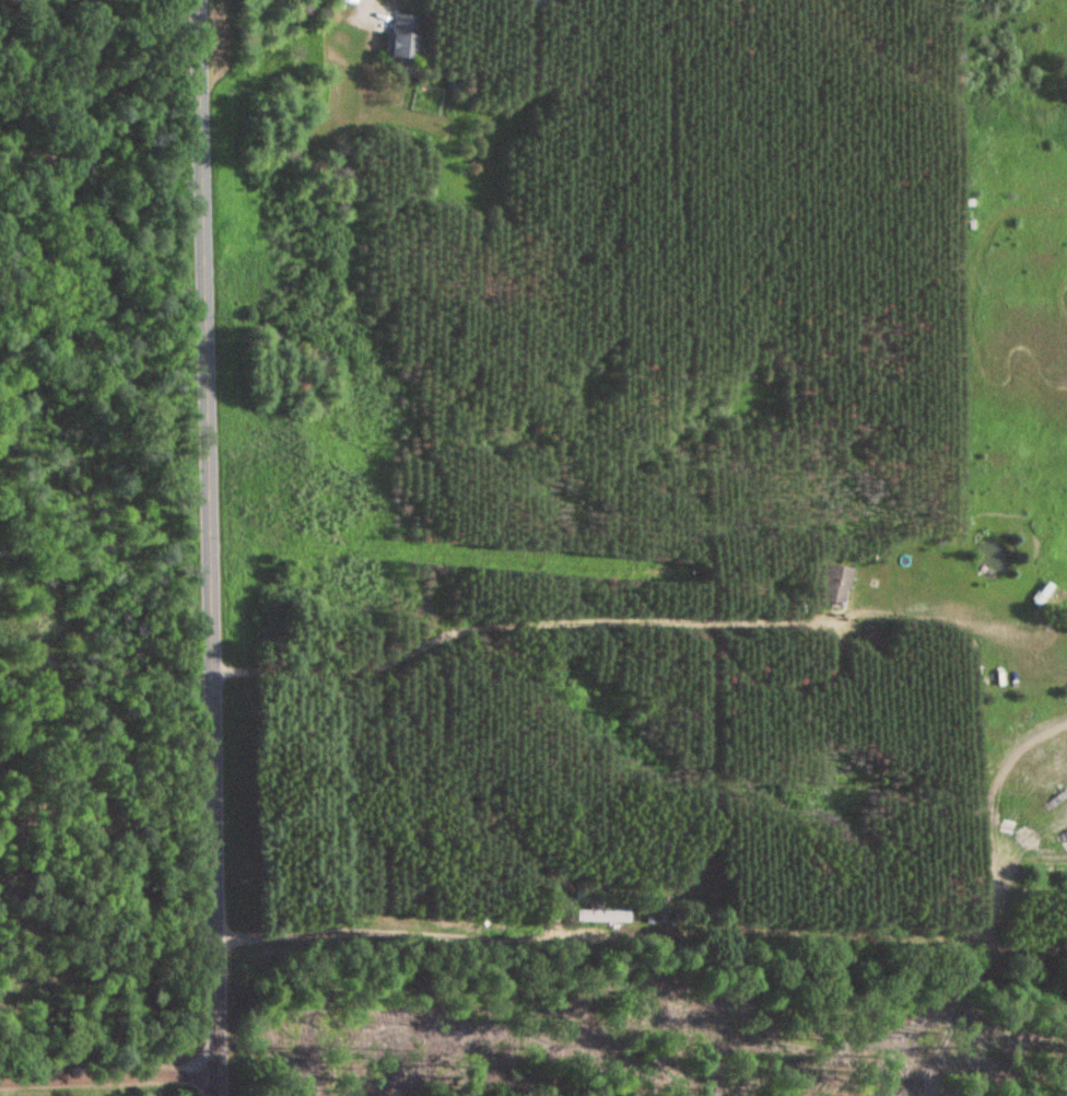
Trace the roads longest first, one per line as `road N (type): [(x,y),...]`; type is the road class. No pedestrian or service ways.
road 1 (tertiary): [(206,1095),(220,865),(202,0)]
road 2 (residential): [(0,1077),(204,1074)]

